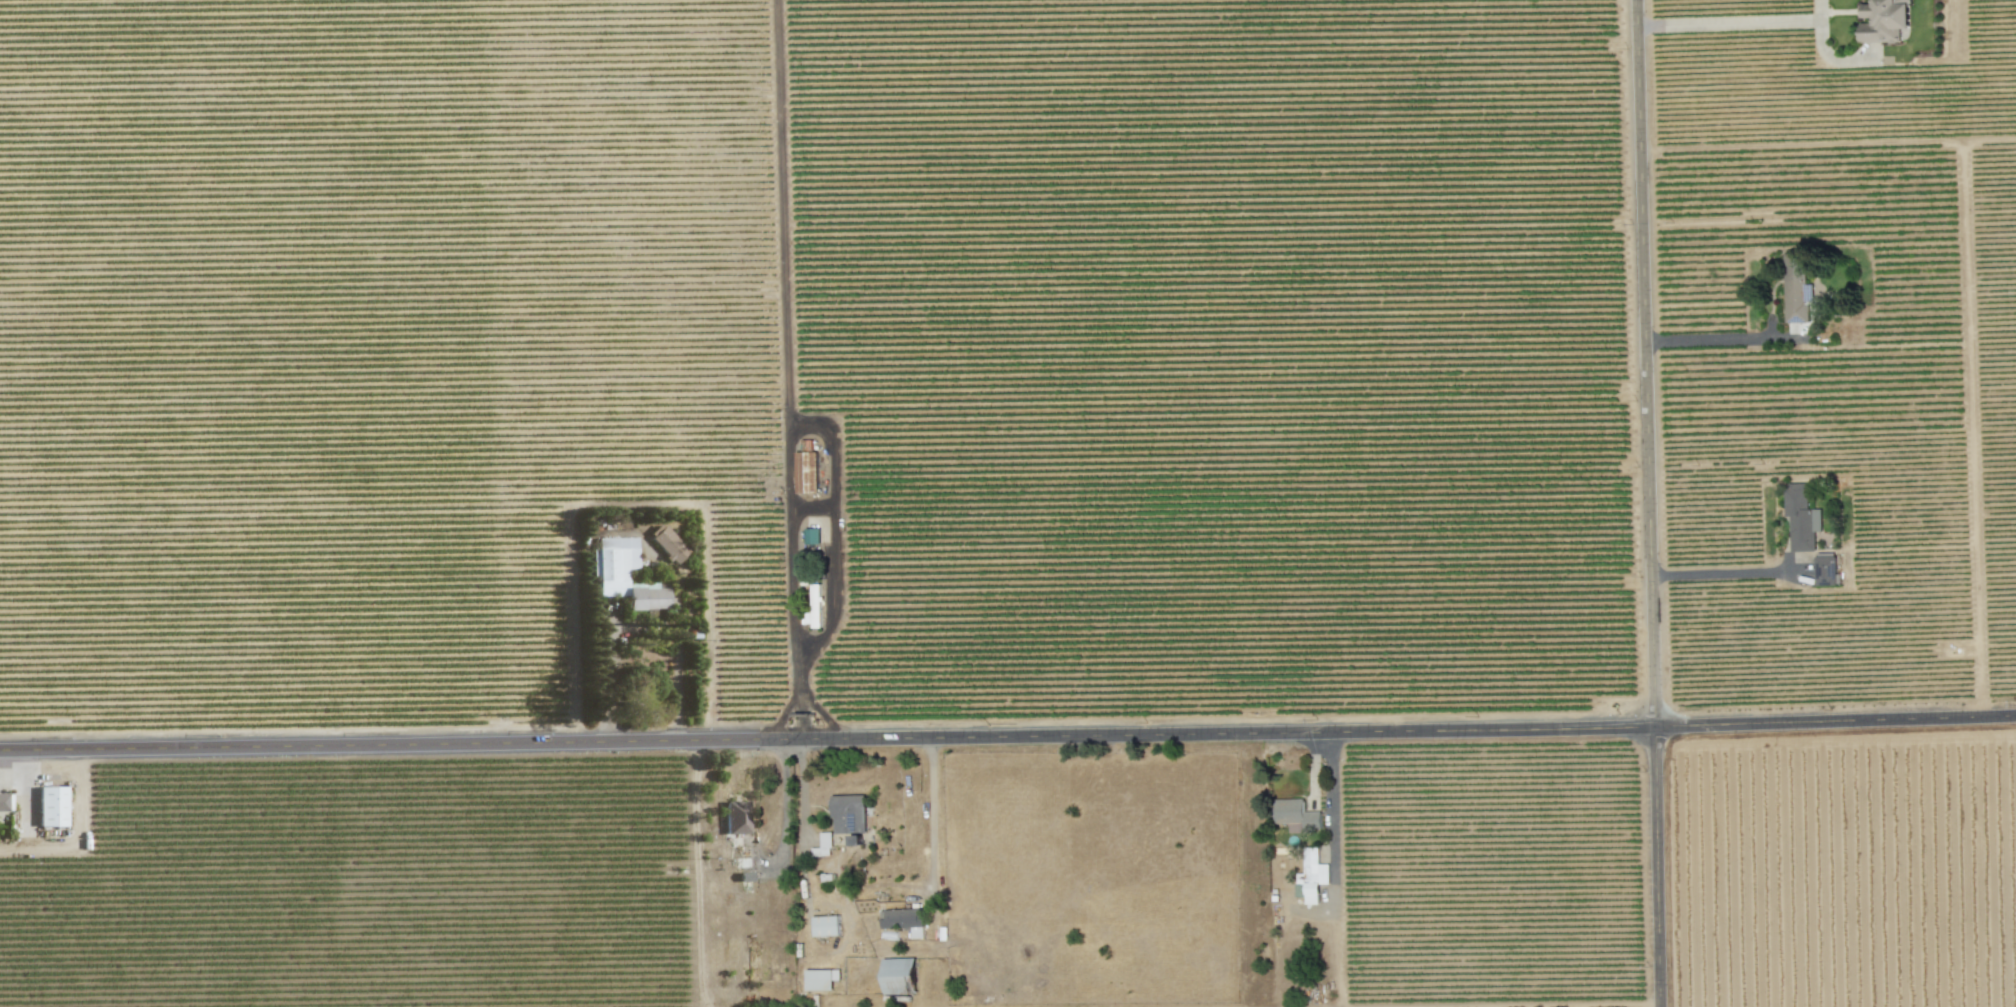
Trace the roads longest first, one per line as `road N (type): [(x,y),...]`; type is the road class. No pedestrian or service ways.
road 1 (tertiary): [(0,752),(1657,726),(2015,712)]
road 2 (tertiary): [(1662,1006),(1639,0)]

